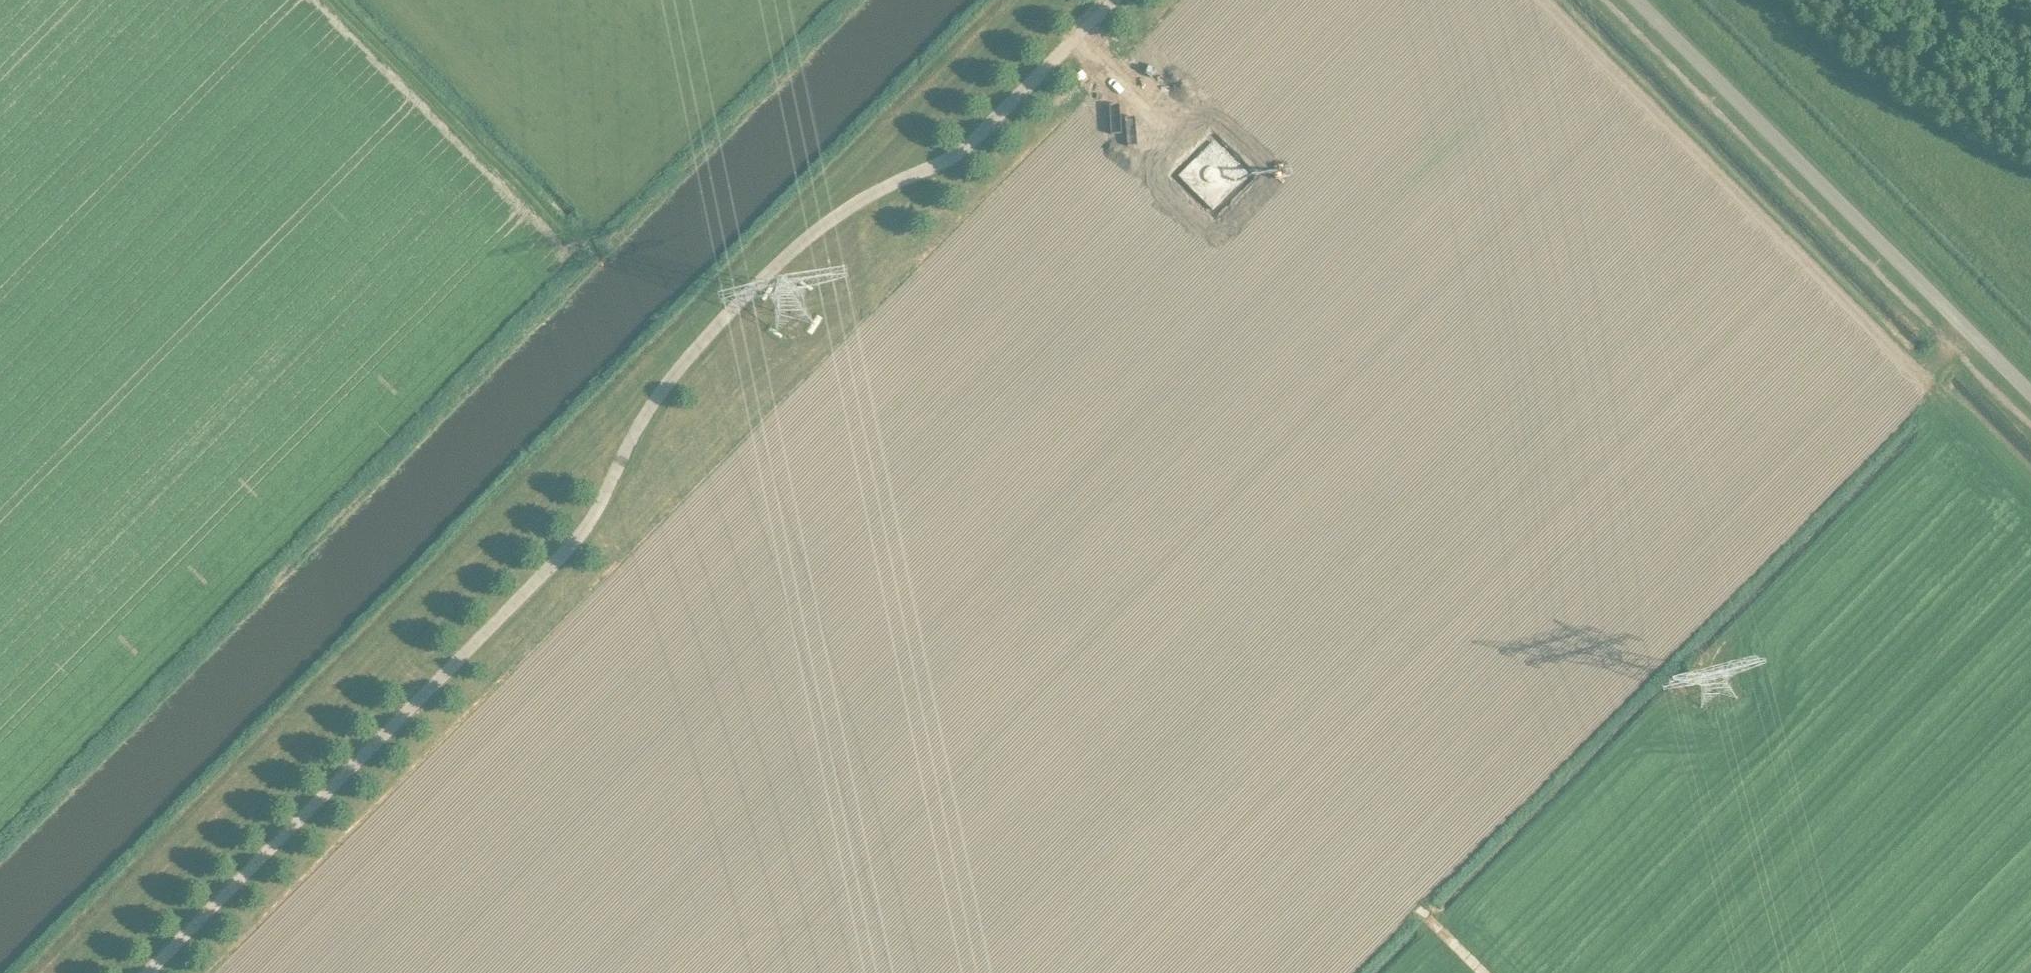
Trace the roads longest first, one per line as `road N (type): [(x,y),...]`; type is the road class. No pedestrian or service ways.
road 1 (unclassified): [(2030,406),(1624,0)]

